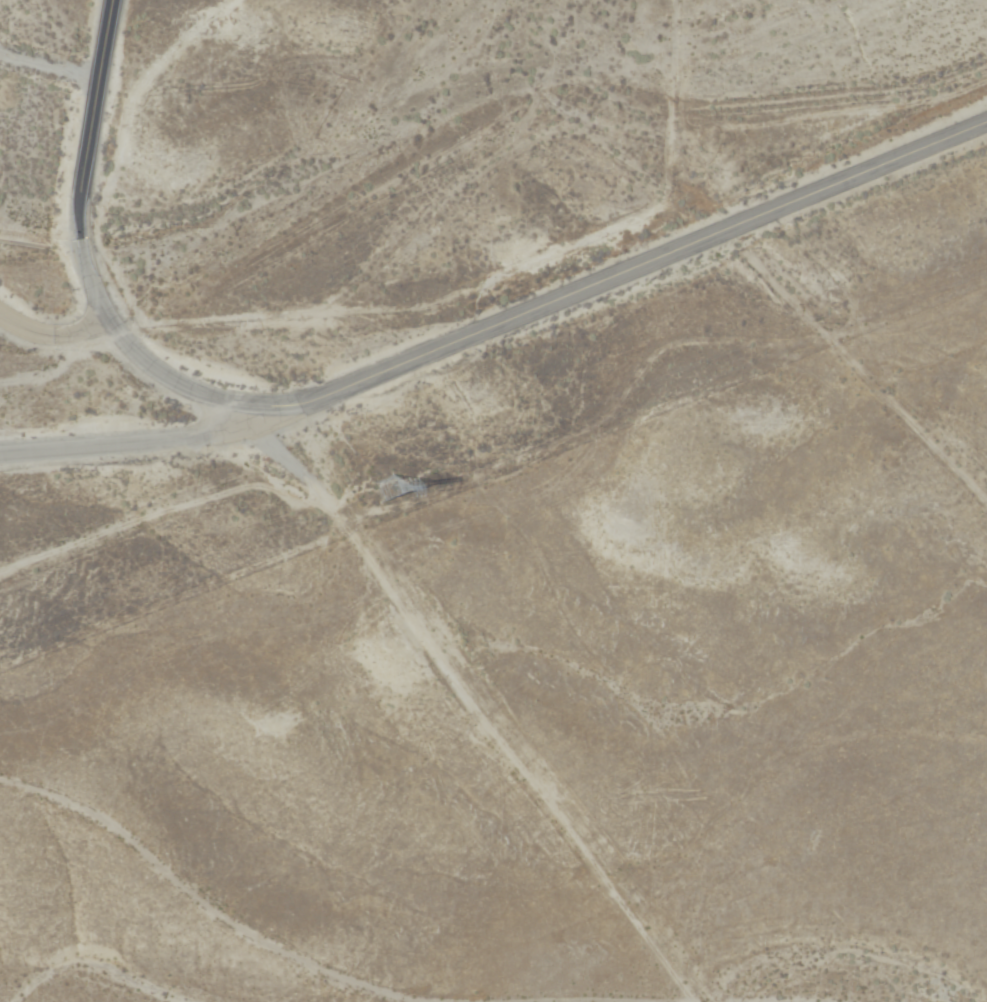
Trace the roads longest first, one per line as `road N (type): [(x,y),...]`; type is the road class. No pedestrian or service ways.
road 1 (residential): [(986,117),(321,398),(244,405),(178,384),(151,366),(105,318),(89,280),(76,207),(109,0)]
road 2 (track): [(244,405),(265,443),(330,503),(533,799),(694,1001)]
road 3 (track): [(0,781),(102,821),(206,910),(277,950),(394,997),(432,1001)]
road 4 (track): [(986,502),(743,254)]
road 5 (residential): [(0,454),(187,440),(228,428),(244,405)]

